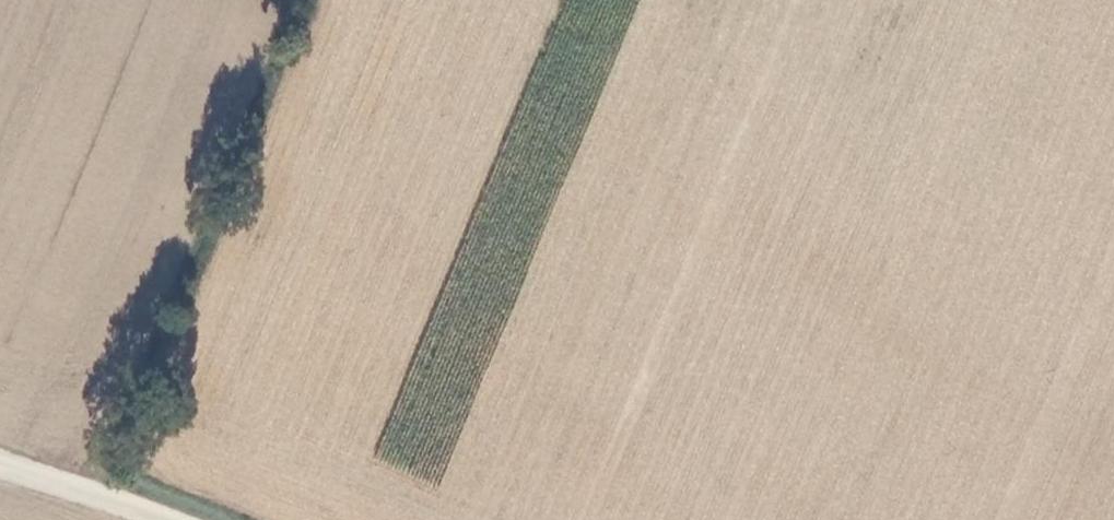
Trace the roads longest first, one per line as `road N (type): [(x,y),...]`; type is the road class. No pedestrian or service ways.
road 1 (track): [(0,464),(156,519)]

